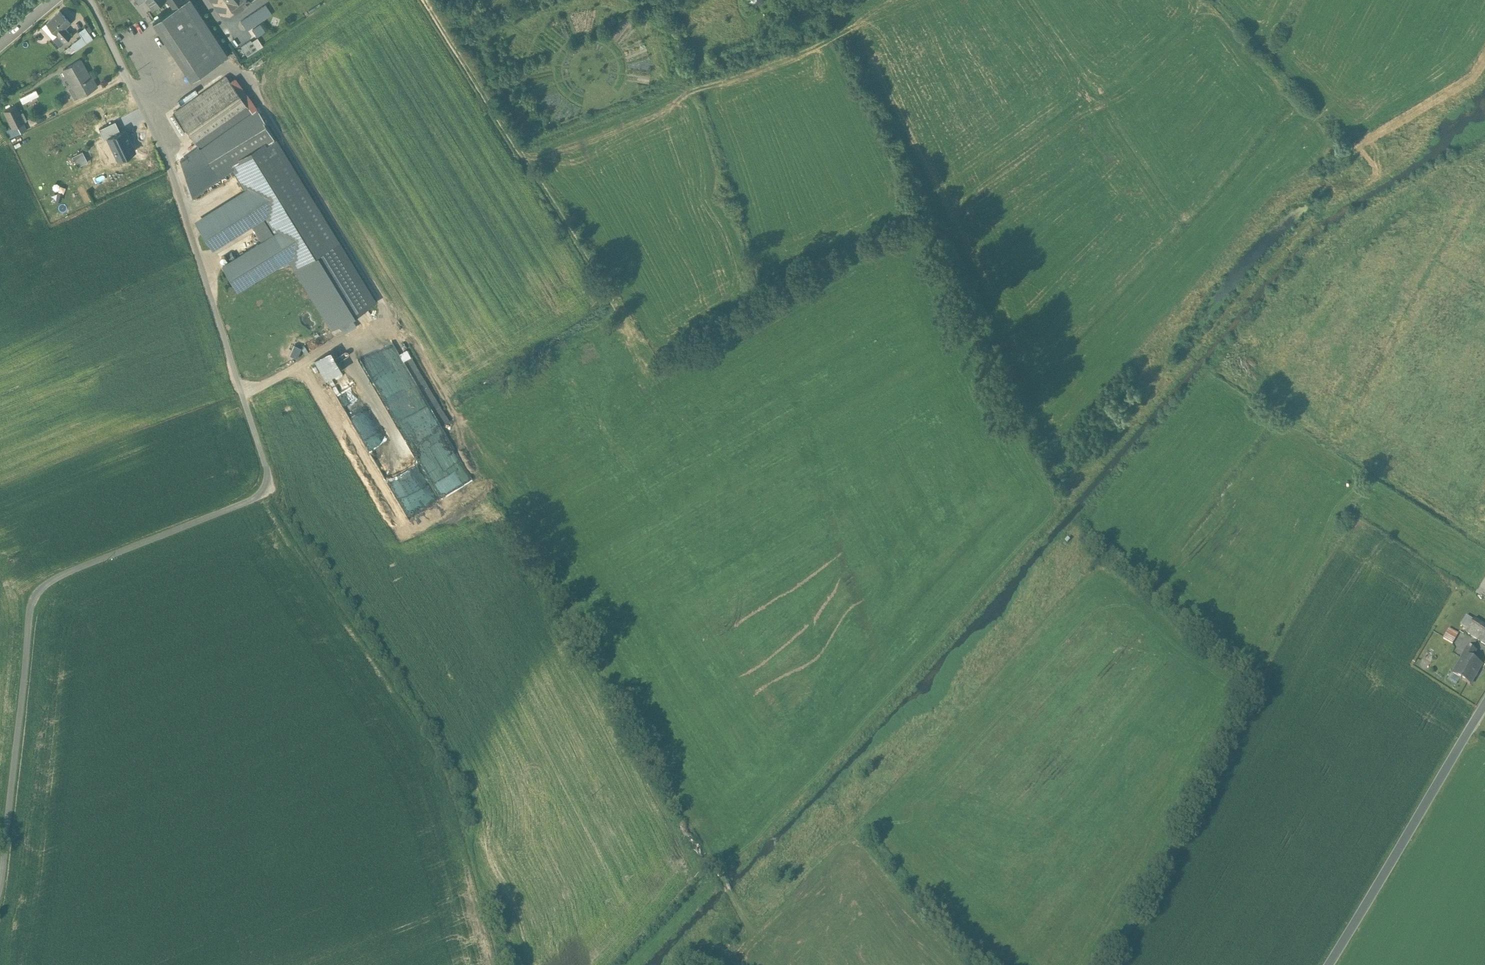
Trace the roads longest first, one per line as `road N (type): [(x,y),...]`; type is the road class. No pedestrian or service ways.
road 1 (unclassified): [(90,0),(169,163),(216,290),(268,481),(251,505),(88,565),(36,600),(0,902)]
road 2 (unclassified): [(1484,705),(1327,964)]

